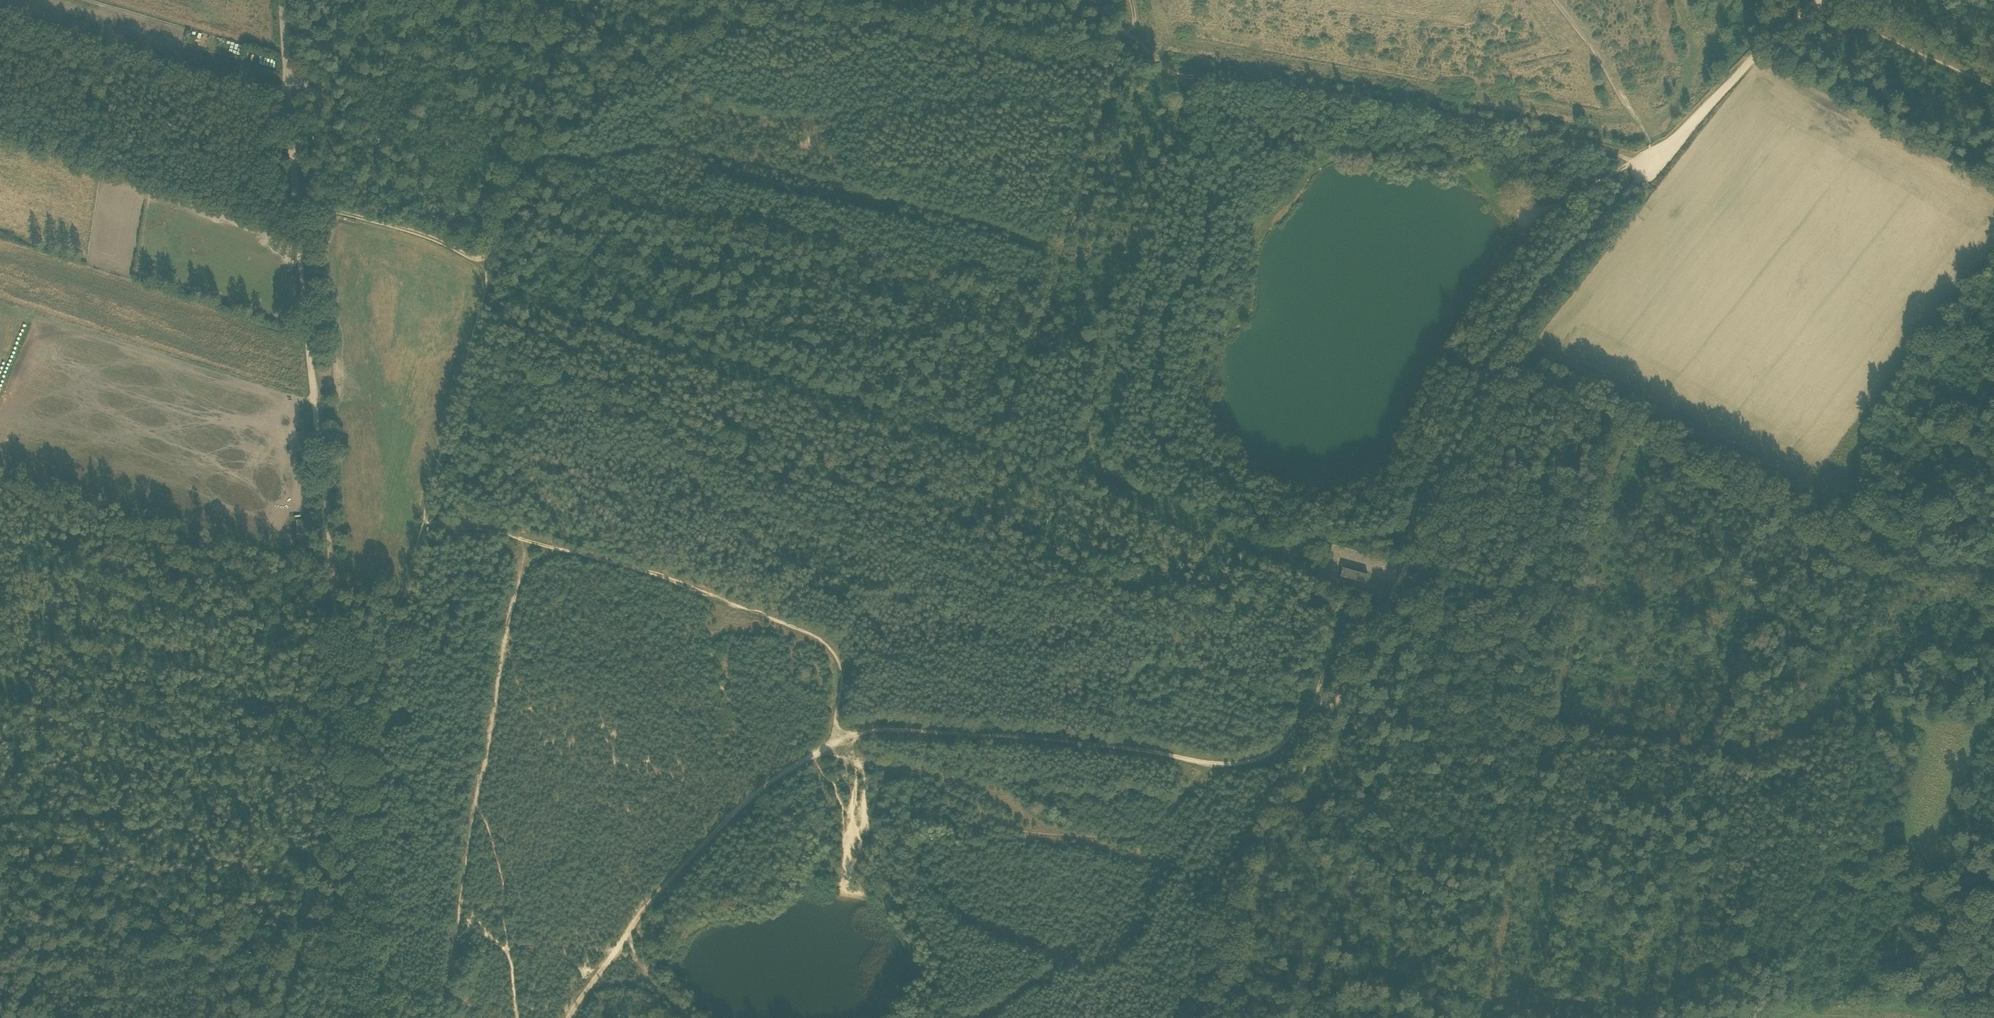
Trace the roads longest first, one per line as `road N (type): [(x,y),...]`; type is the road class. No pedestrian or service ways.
road 1 (track): [(1660,159),(1554,270),(1499,345),(1432,469),(1414,509),(1407,561),(1327,717)]
road 2 (track): [(1486,1017),(1643,435)]
road 3 (track): [(351,746),(297,203)]
road 4 (track): [(423,519),(565,0)]
road 5 (track): [(840,736),(839,662),(807,632),(662,579),(492,529),(423,519)]
road 6 (track): [(1313,709),(1284,747),(1232,763),(899,730),(840,736)]
road 7 (track): [(515,537),(518,576),(438,1017)]
road 8 (track): [(1180,79),(1180,111),(1089,429),(1094,451),(1166,512)]
road 9 (track): [(1180,79),(1228,77),(1634,161)]
road 10 (track): [(840,736),(745,808),(698,857),(575,1017)]
road 11 (track): [(1643,435),(1844,546),(1993,582)]
road 12 (track): [(1327,717),(1227,911),(1208,1017)]
road 13 (track): [(294,951),(0,862)]
road 14 (track): [(351,746),(380,675),(423,519)]
road 15 (track): [(274,1017),(323,849),(352,795)]
road 16 (track): [(1166,512),(1346,595),(1359,622)]
road 17 (track): [(1762,1017),(1895,990),(1983,1017)]
road 18 (track): [(352,795),(373,1017)]
road 19 (track): [(1808,0),(1660,159)]
road 20 (track): [(491,264),(437,240),(297,203)]
road 21 (unclassified): [(297,203),(284,0)]
road 22 (track): [(1560,0),(1660,159)]
road 23 (track): [(1499,345),(1544,381),(1643,435)]
road 24 (track): [(1677,0),(1689,72),(1673,105),(1644,128)]

